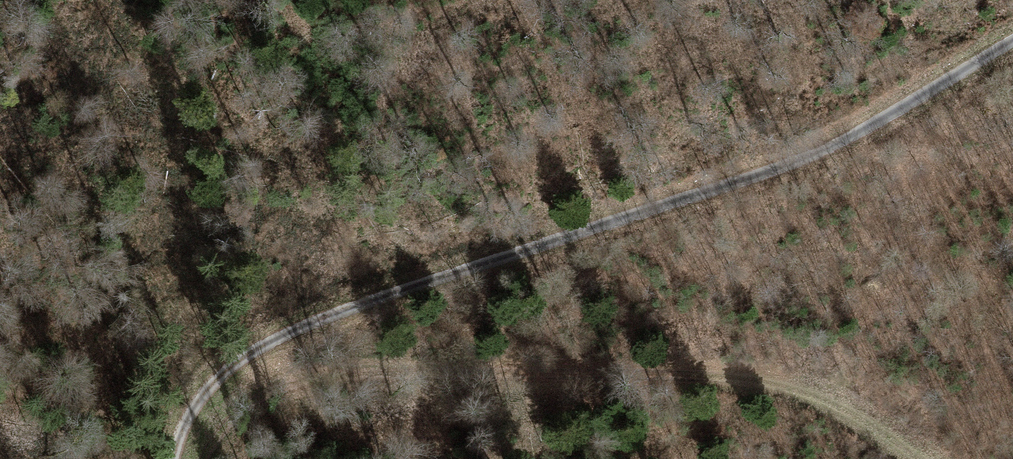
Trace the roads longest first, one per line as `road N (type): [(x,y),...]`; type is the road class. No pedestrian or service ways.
road 1 (track): [(172,458),(172,444),(233,364),(339,316),(812,153),(884,119),(1012,39)]
road 2 (track): [(207,458),(238,410),(326,370),(752,379),(839,416),(898,458)]

